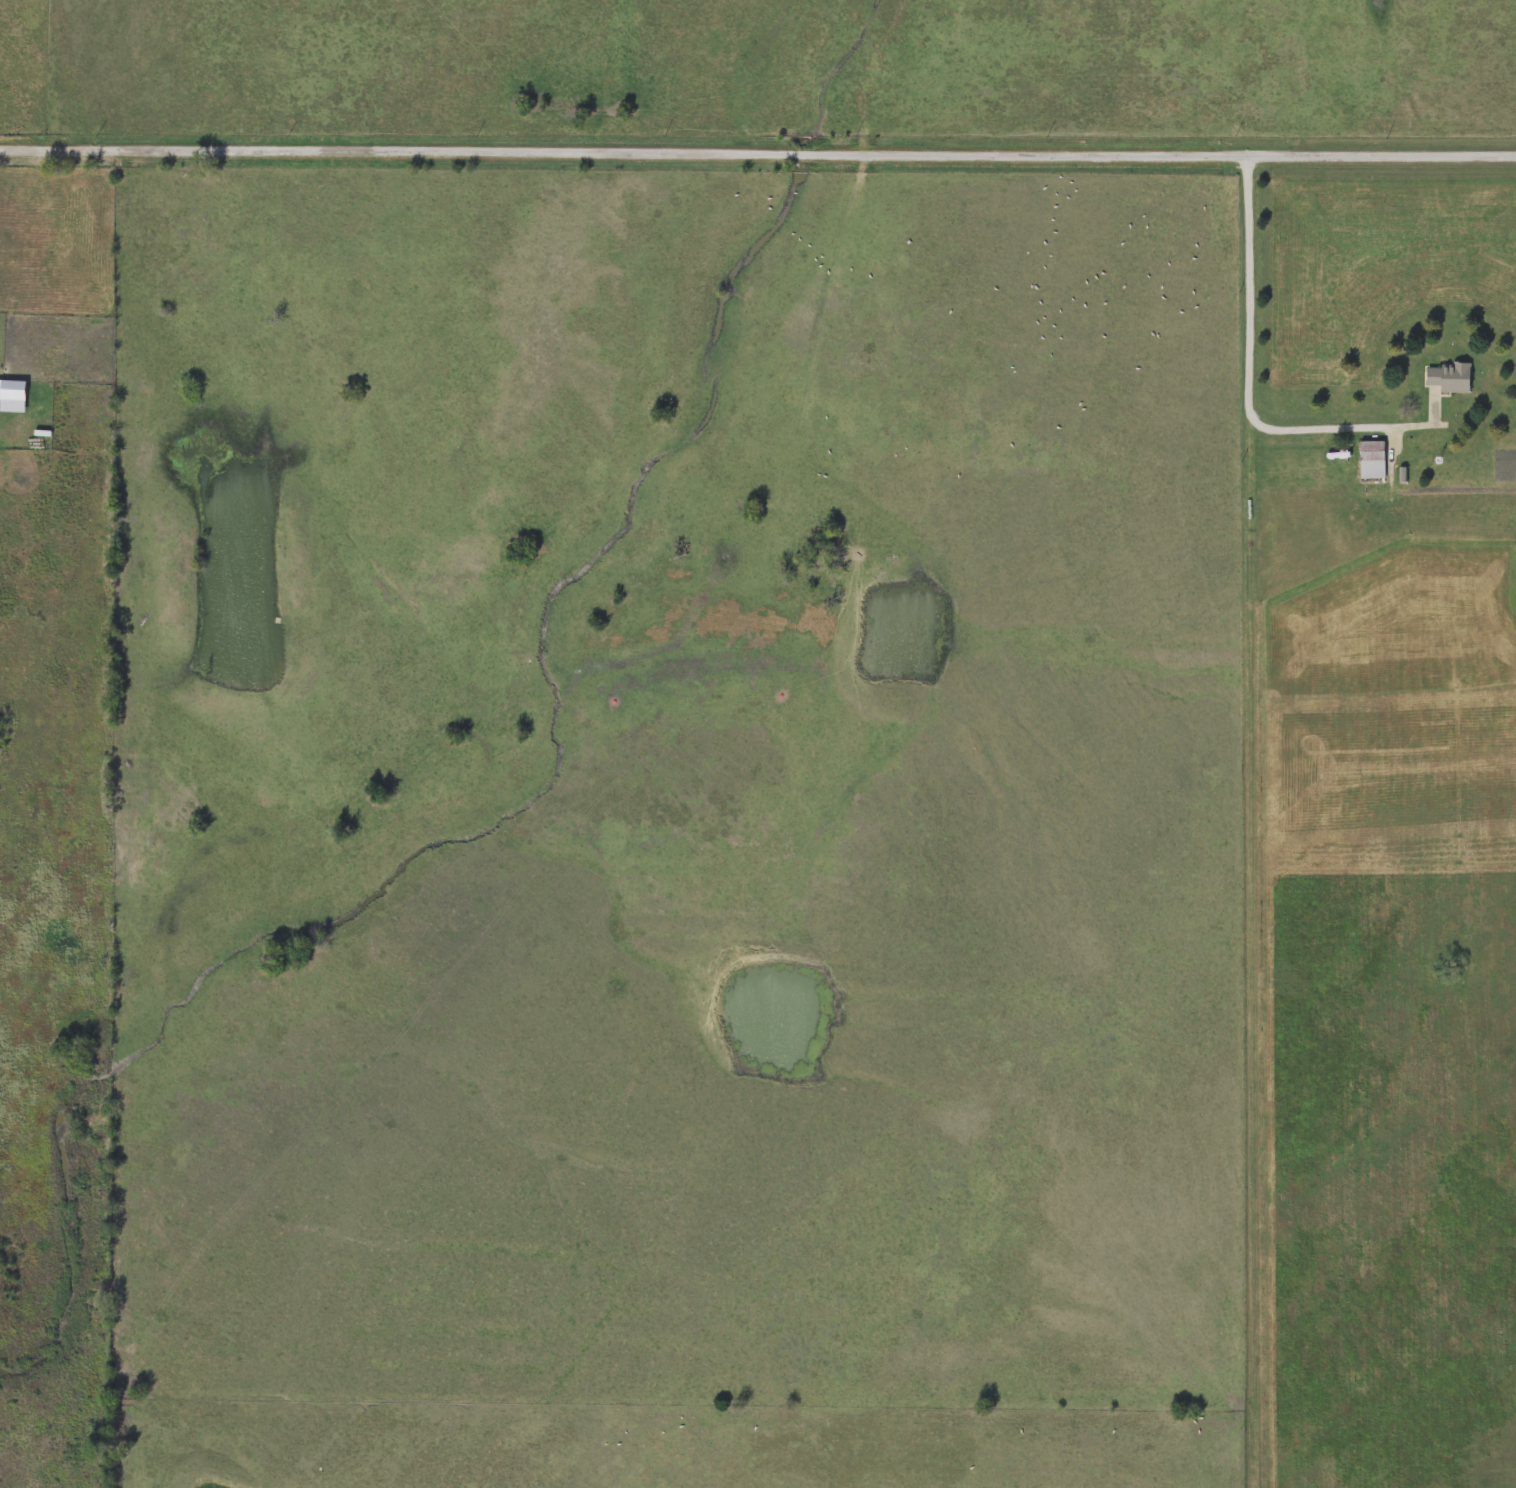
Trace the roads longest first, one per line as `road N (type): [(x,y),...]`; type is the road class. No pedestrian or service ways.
road 1 (residential): [(0,149),(1515,158)]
road 2 (residential): [(1250,157),(1251,408),(1260,424),(1286,430),(1384,426)]

